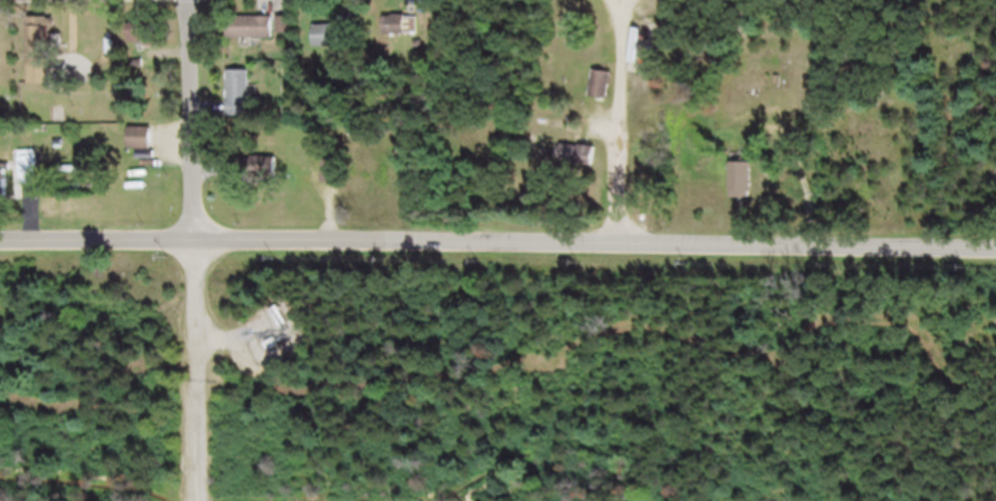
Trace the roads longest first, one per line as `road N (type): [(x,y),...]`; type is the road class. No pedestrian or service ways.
road 1 (secondary): [(995,257),(0,250)]
road 2 (residential): [(194,249),(194,0)]

